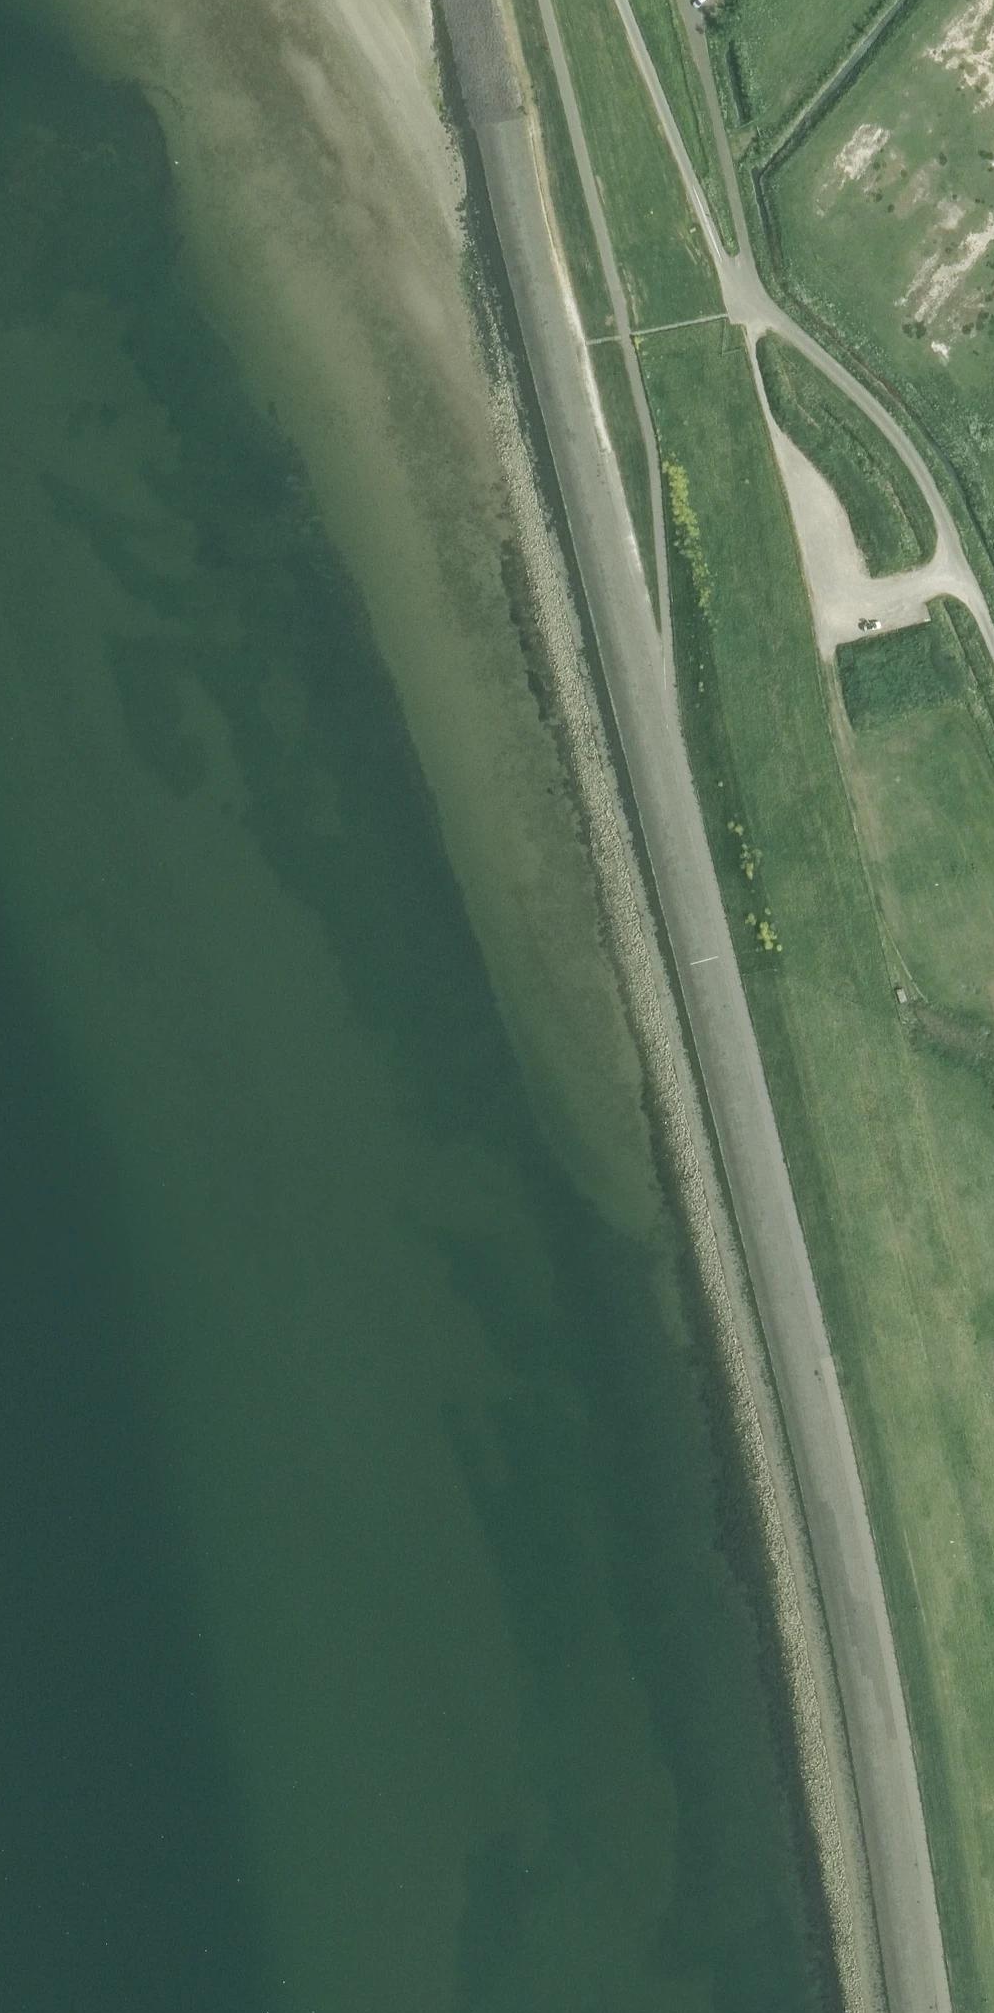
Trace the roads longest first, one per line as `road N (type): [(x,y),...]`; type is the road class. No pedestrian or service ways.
road 1 (unclassified): [(711,234),(744,290),(903,446),(937,505),(993,647)]

